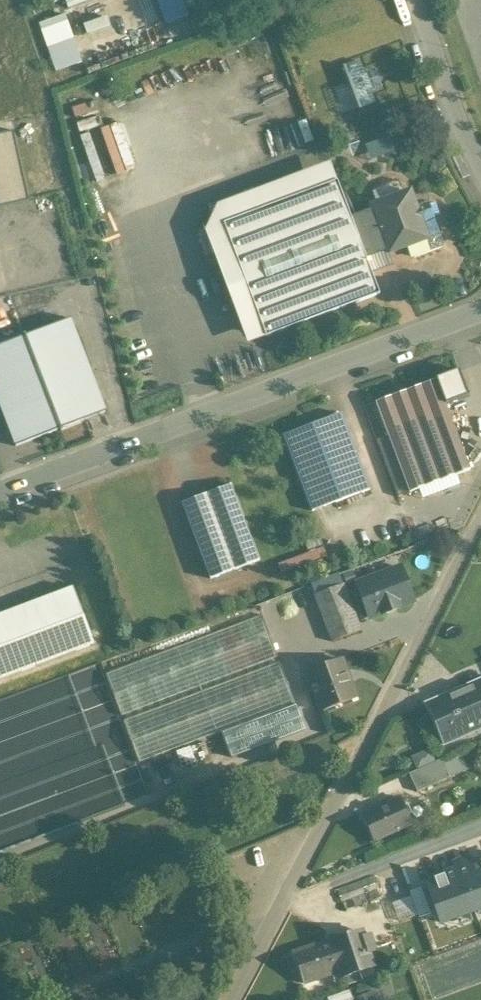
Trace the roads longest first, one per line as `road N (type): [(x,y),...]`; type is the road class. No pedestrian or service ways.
road 1 (residential): [(234,999),(480,514)]
road 2 (unclassified): [(480,311),(0,495)]
road 3 (residential): [(480,181),(414,0)]

